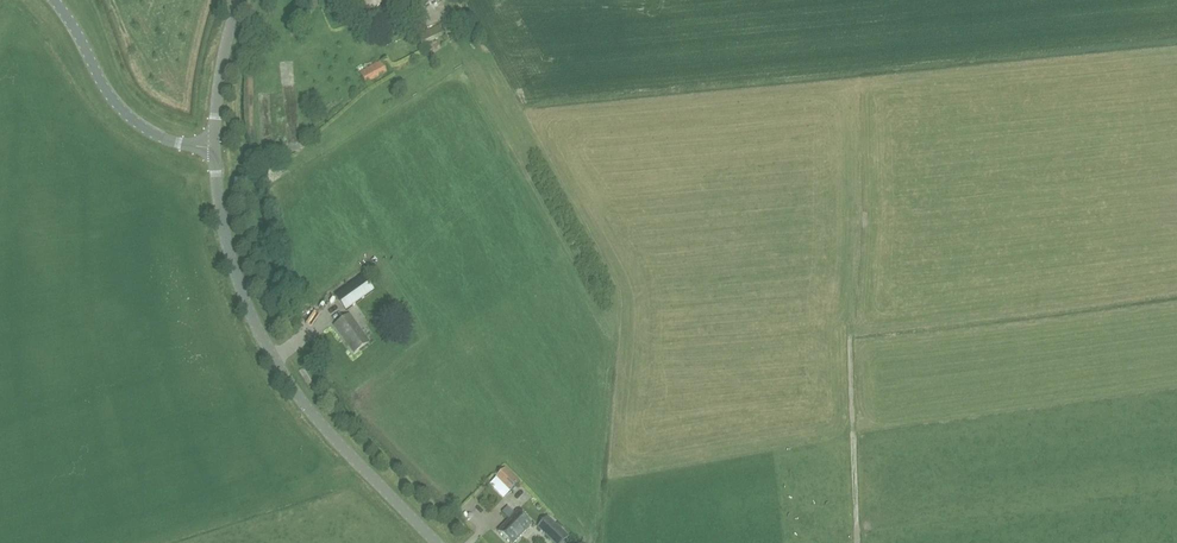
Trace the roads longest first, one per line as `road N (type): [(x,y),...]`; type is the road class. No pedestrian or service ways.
road 1 (tertiary): [(437,542),(308,409),(267,345),(230,257),(216,145)]
road 2 (unclassified): [(216,145),(176,143),(125,113),(54,0)]
road 3 (tertiary): [(216,145),(218,92),(239,0)]

